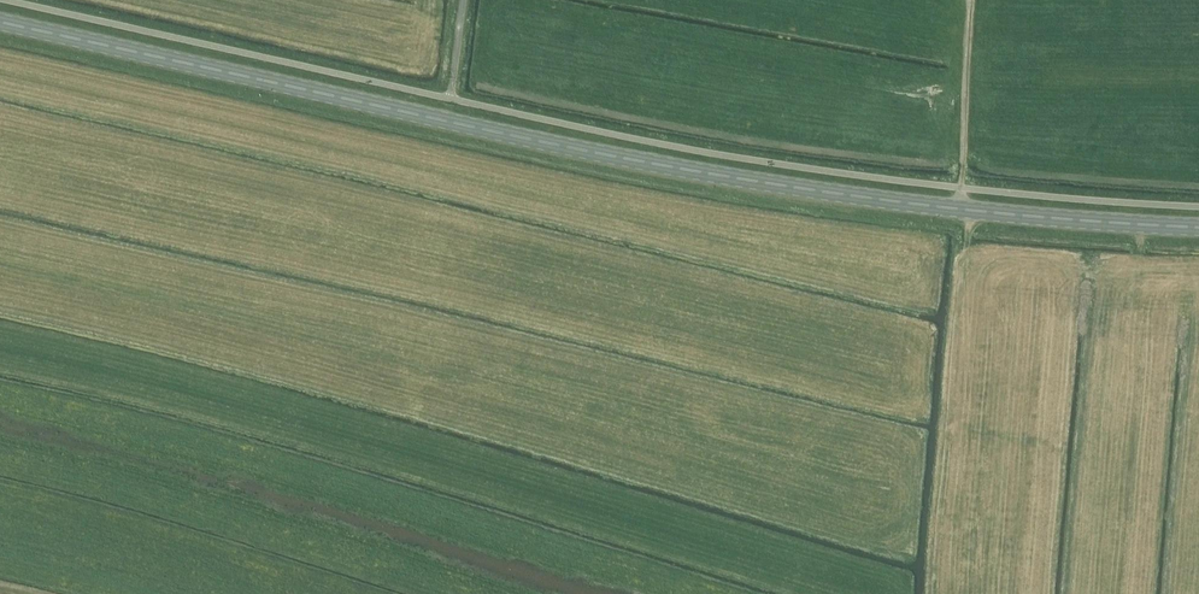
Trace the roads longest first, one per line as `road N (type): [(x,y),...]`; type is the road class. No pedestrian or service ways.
road 1 (secondary): [(440,119),(810,192),(1198,226)]
road 2 (secondary): [(440,119),(0,22)]
road 3 (track): [(972,0),(956,211)]

